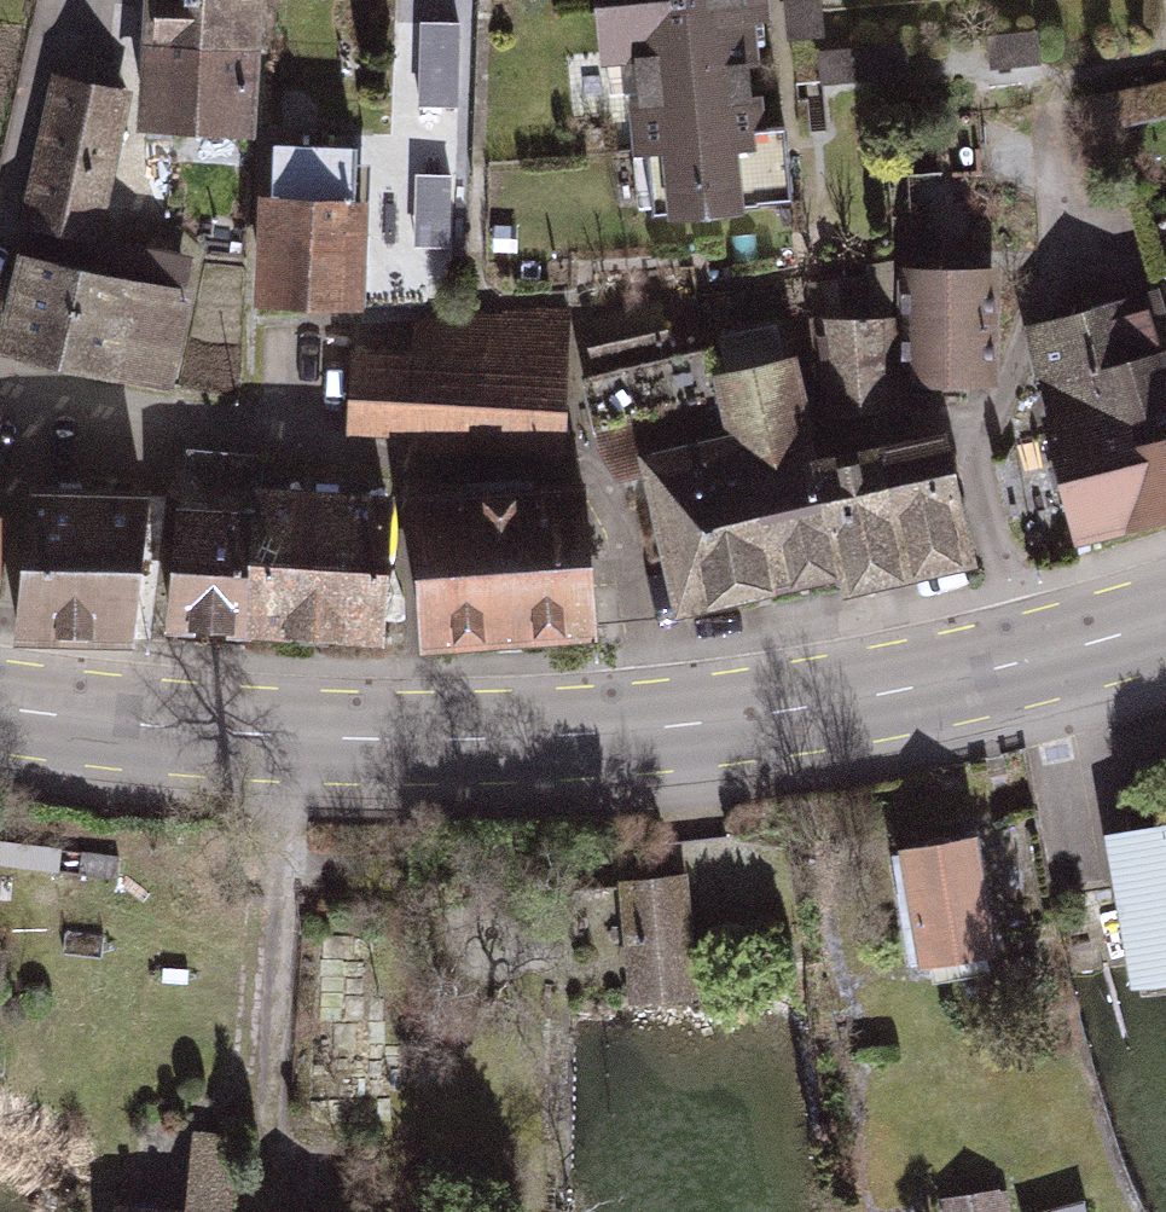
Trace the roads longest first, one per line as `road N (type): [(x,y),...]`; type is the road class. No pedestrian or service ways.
road 1 (primary): [(1165,622),(879,698),(671,730),(393,744),(136,731),(0,709)]

